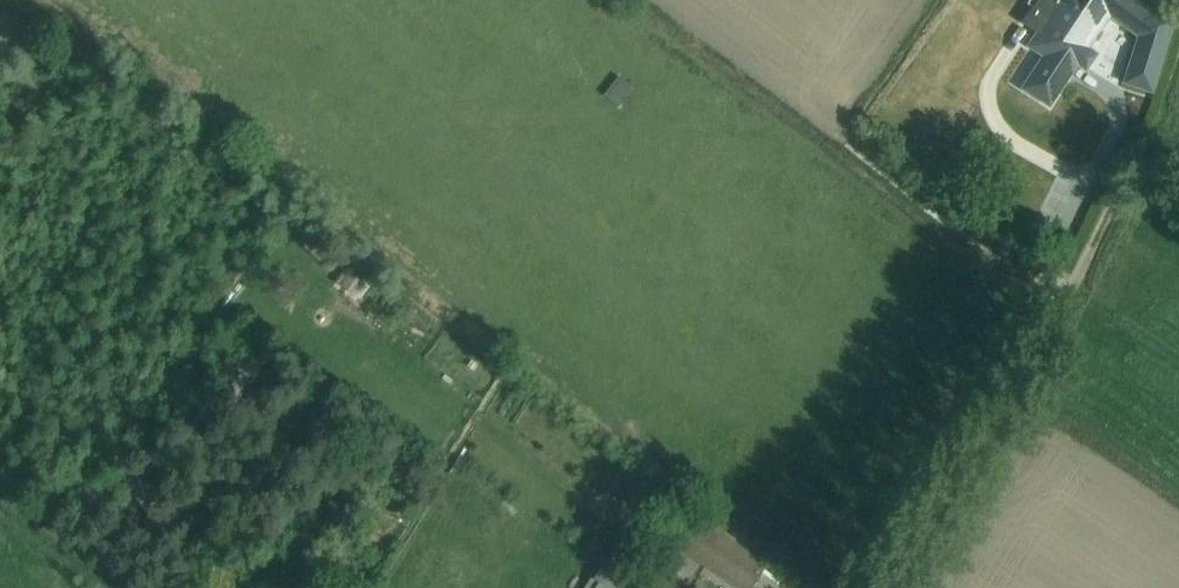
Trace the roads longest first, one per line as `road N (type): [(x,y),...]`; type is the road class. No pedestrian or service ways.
road 1 (unclassified): [(883,587),(1140,140)]

